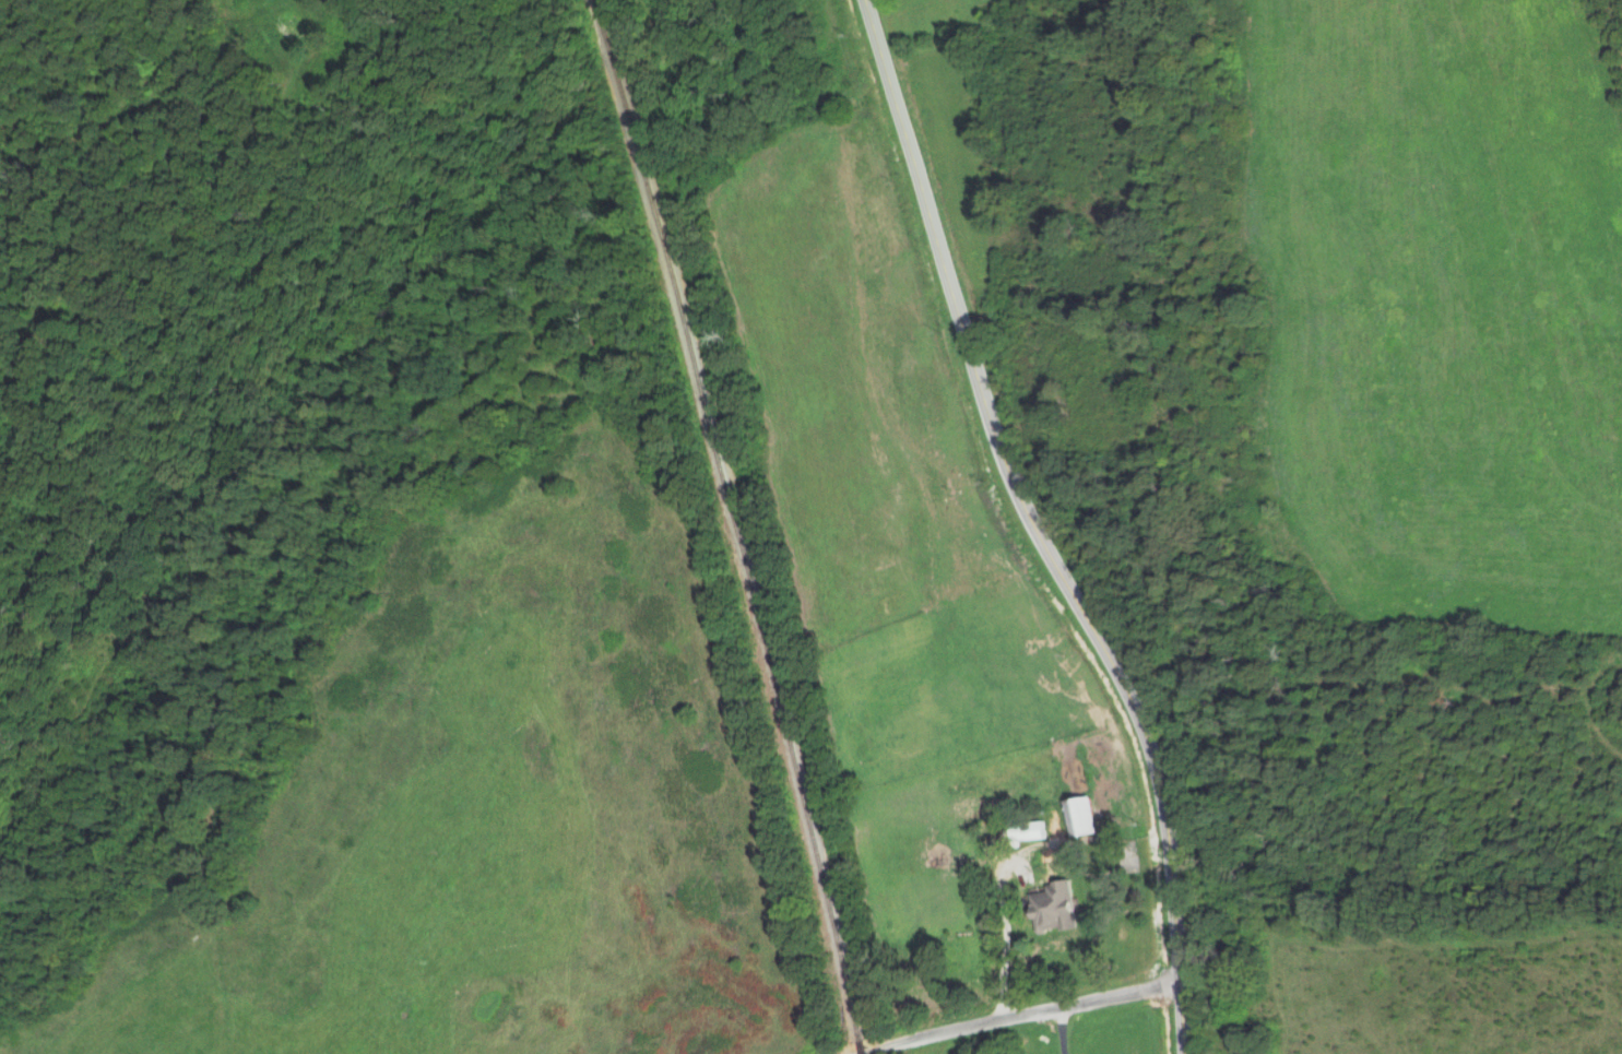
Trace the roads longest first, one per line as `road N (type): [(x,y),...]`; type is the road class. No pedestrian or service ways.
road 1 (primary): [(1190,1053),(1179,834),(1165,765),(1146,708),(1020,488),(868,0)]
road 2 (residential): [(859,1053),(1186,974)]

